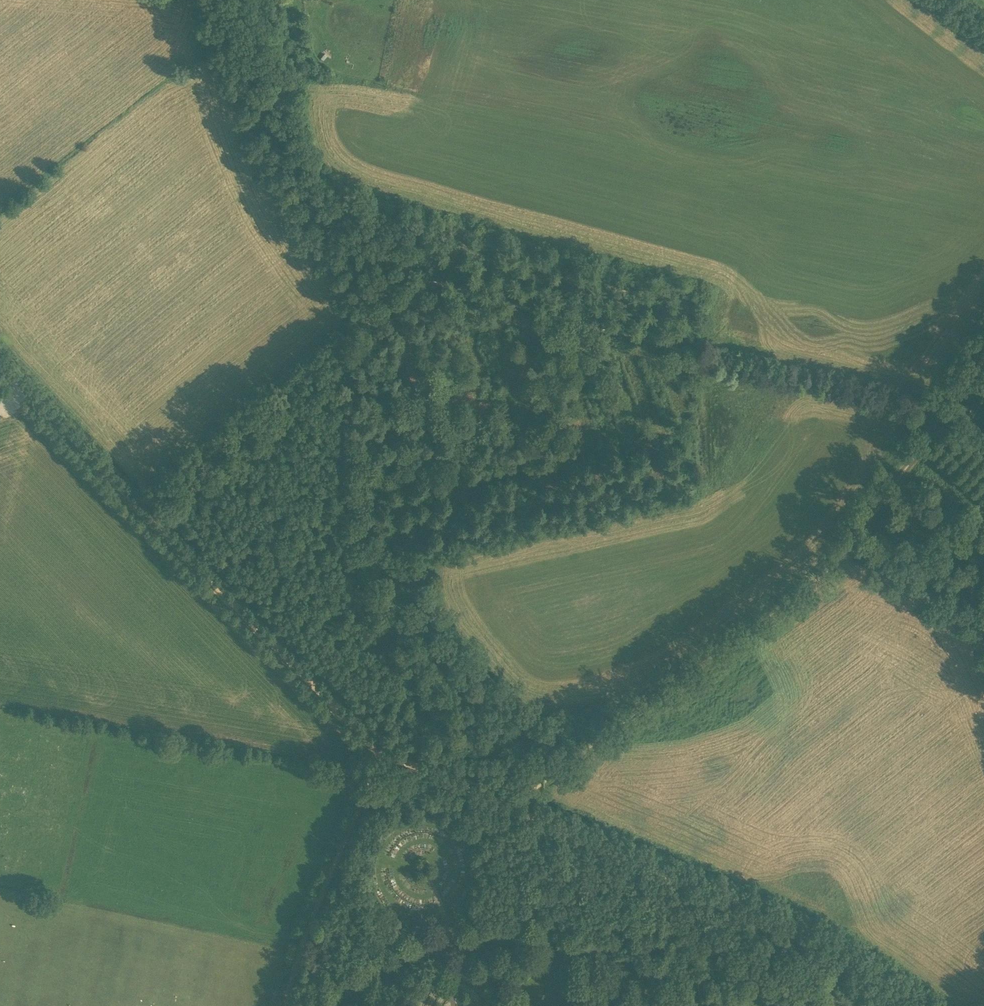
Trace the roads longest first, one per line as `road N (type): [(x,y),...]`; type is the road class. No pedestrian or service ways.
road 1 (unclassified): [(921,1005),(852,958),(776,922),(381,755),(0,363)]
road 2 (track): [(144,512),(394,297),(423,289),(945,414)]
road 3 (track): [(509,808),(847,556)]
road 4 (track): [(282,1005),(381,755)]
road 5 (track): [(847,556),(934,430)]

